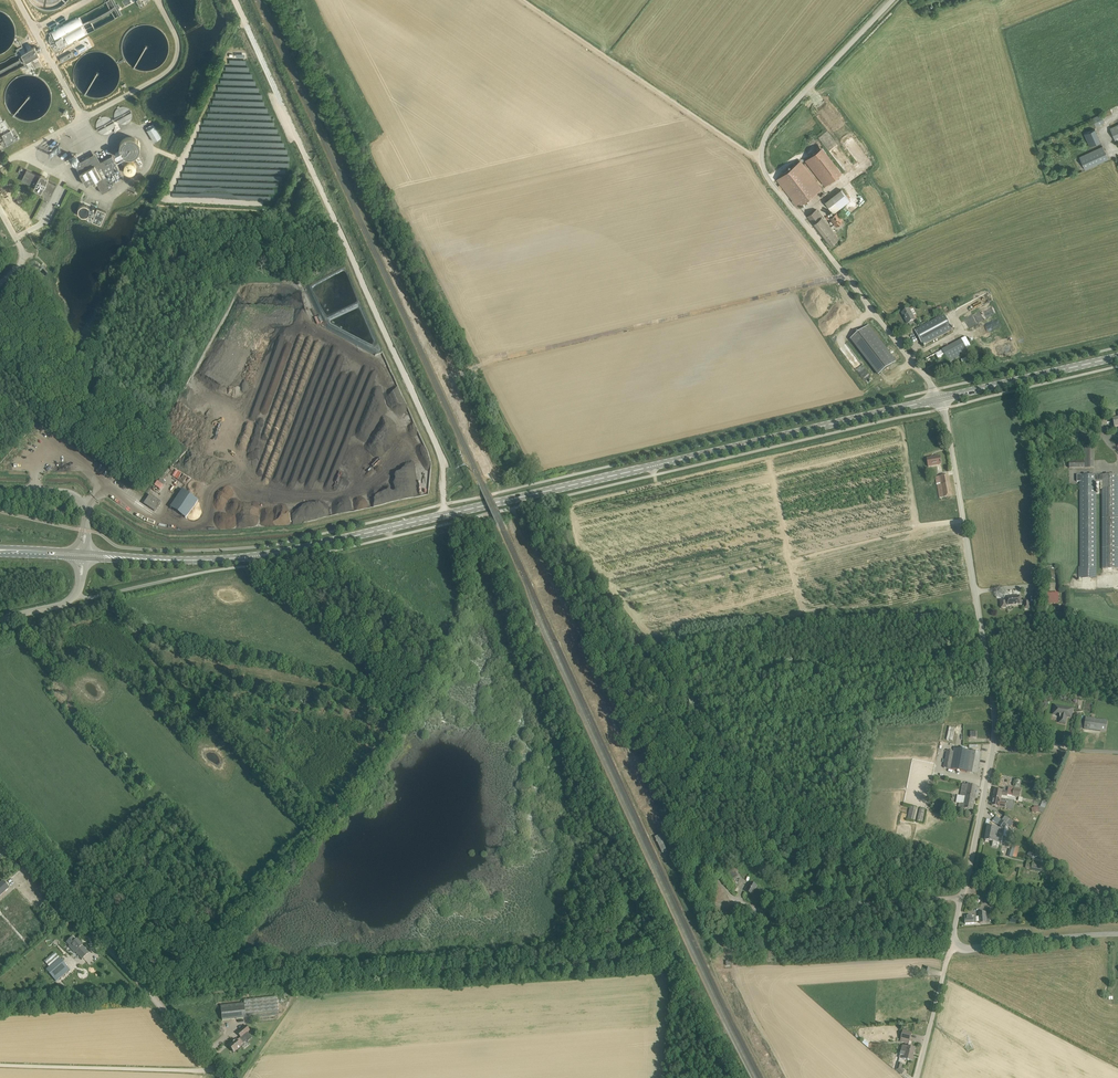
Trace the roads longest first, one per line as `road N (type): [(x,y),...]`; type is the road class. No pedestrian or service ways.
road 1 (unclassified): [(961,900),(772,912),(739,901),(716,874),(513,509)]
road 2 (track): [(445,517),(438,447),(234,0)]
road 3 (primary): [(87,555),(256,559),(590,482)]
road 4 (unclassified): [(938,399),(761,162),(781,118),(895,0)]
road 5 (unclassified): [(995,753),(996,705),(938,399)]
road 6 (primary): [(938,399),(590,482)]
road 7 (unclassified): [(214,1067),(10,837)]
road 8 (track): [(761,162),(524,0)]
road 9 (unclassified): [(0,1065),(214,1067)]
road 10 (primary): [(1117,357),(938,399)]
road 11 (unclassified): [(1117,936),(951,949)]
road 12 (unclassified): [(961,900),(995,753)]
road 13 (unclassified): [(918,1077),(951,949)]
road 14 (unclassified): [(1117,755),(995,753)]

